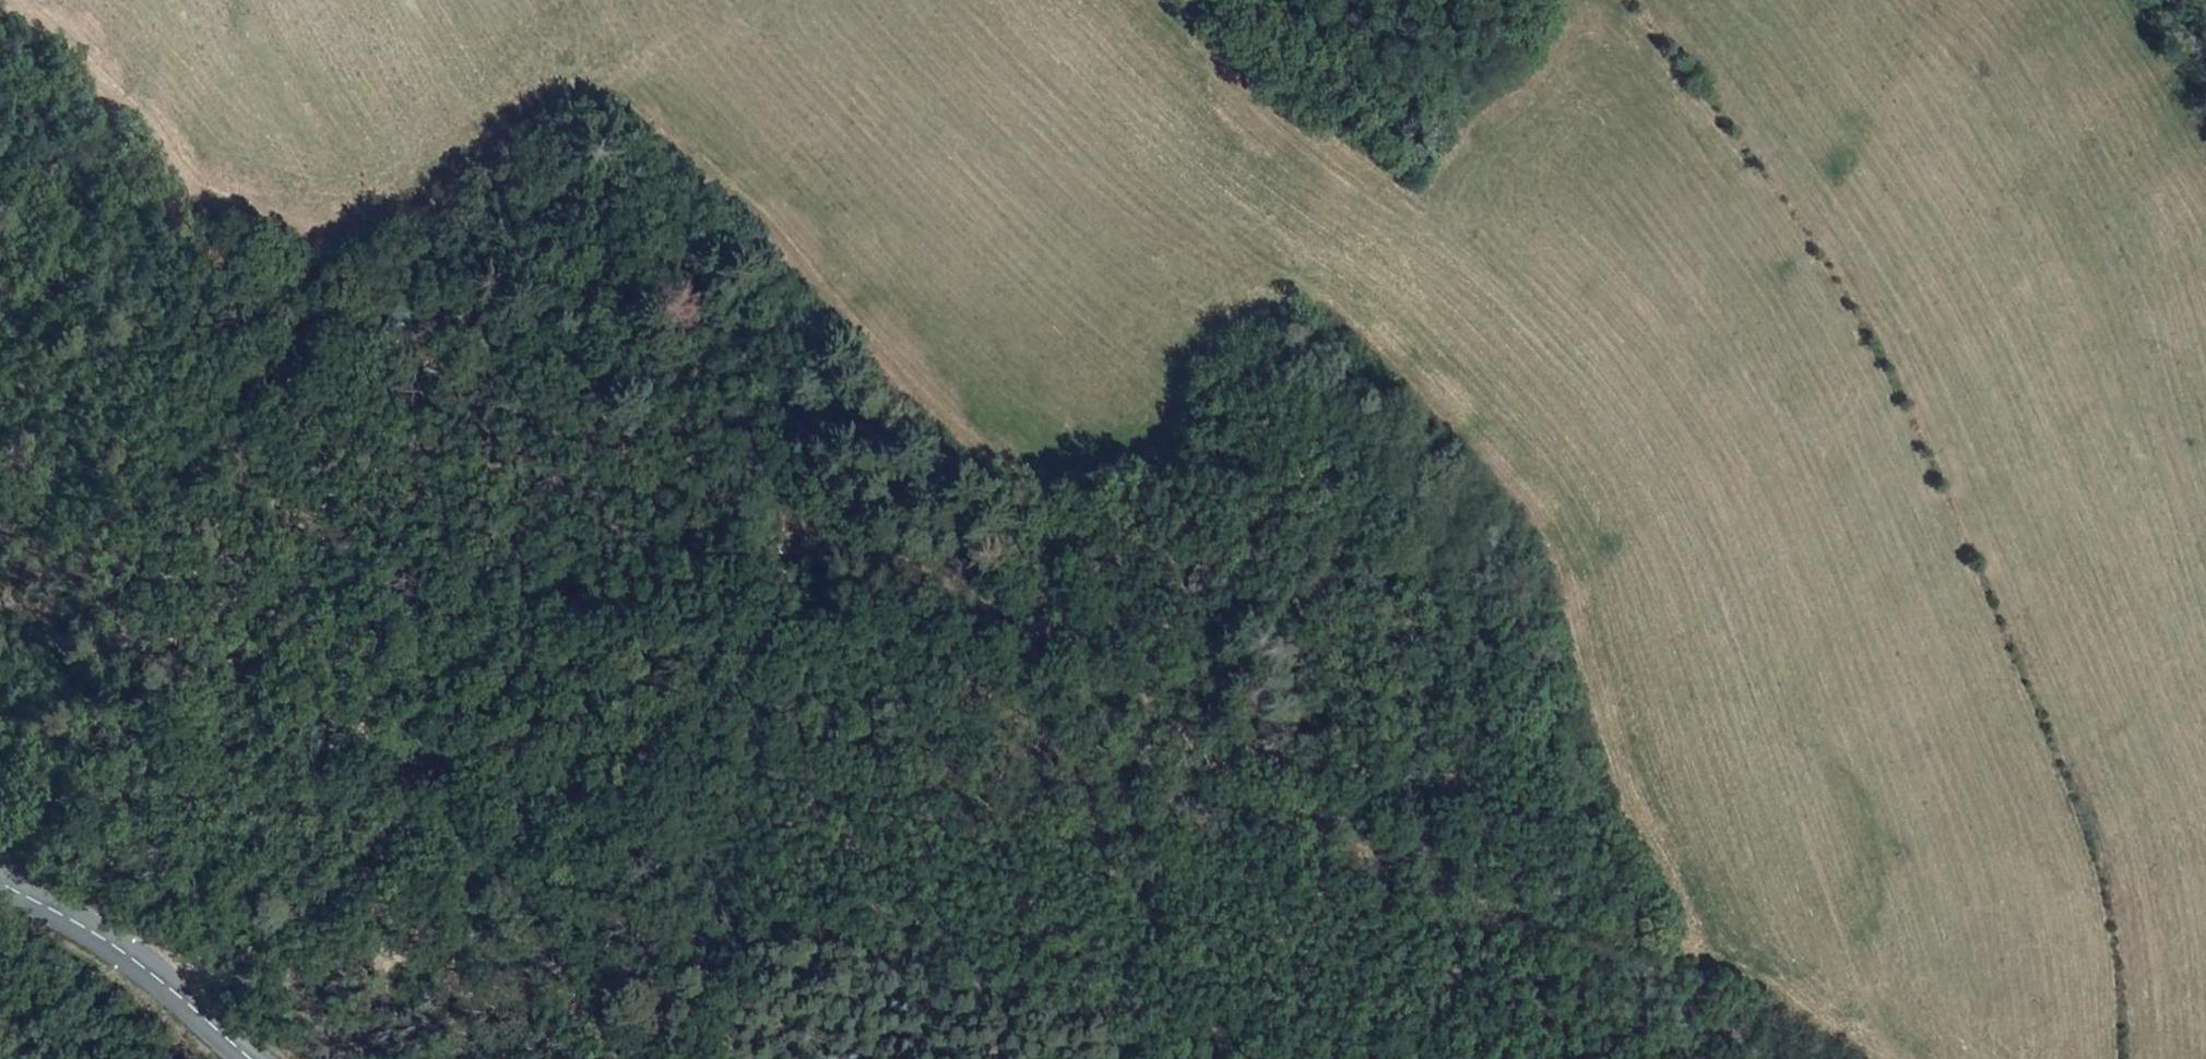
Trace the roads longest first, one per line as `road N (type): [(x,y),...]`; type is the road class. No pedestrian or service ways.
road 1 (secondary): [(252,1058),(155,974),(0,885)]
road 2 (track): [(1649,944),(1743,970),(1886,1058)]

